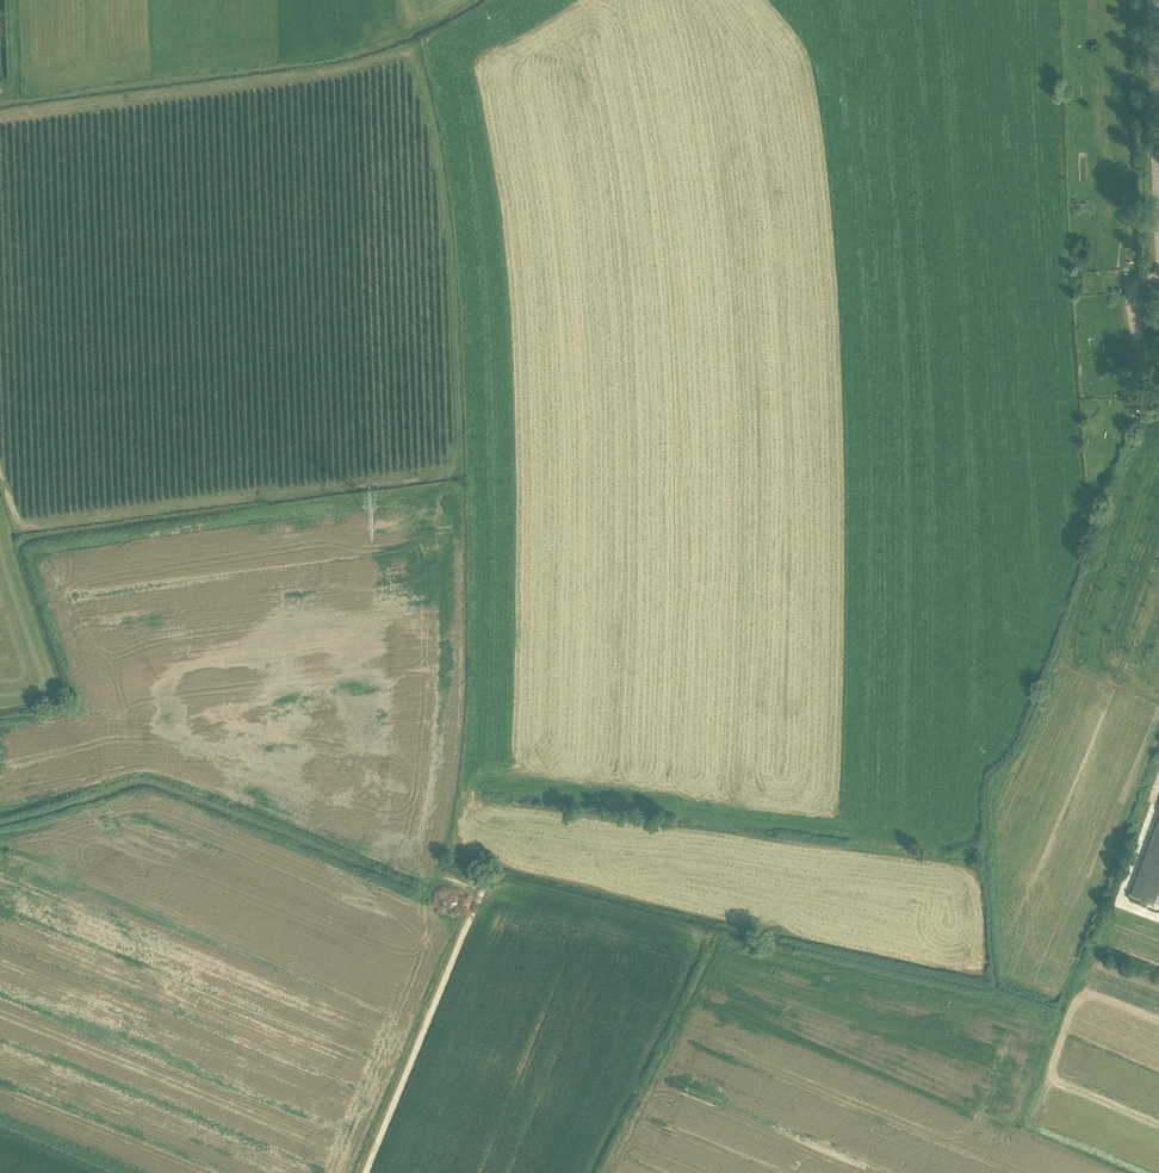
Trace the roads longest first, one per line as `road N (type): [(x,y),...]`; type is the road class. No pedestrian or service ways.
road 1 (track): [(369,1172),(482,888)]

